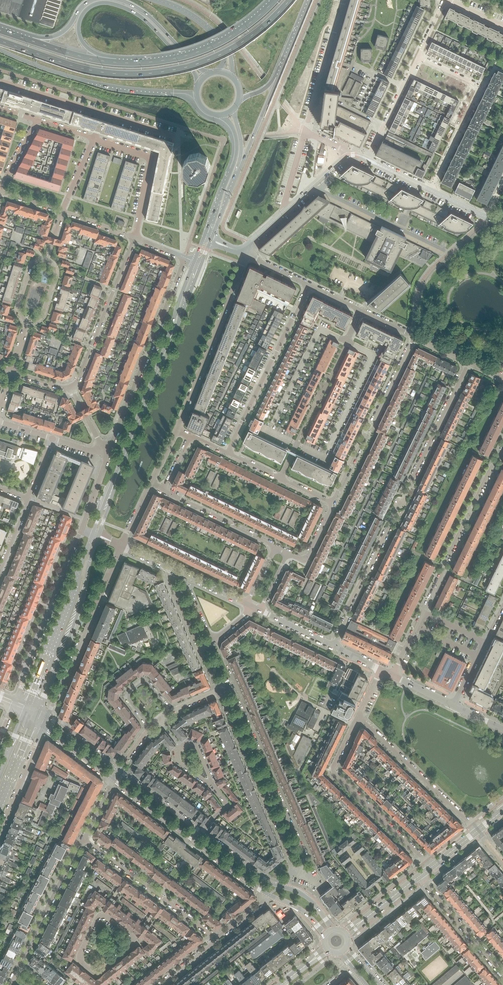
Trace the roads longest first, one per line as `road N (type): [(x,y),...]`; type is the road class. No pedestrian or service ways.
road 1 (residential): [(334,647),(469,362)]
road 2 (trunk): [(0,41),(95,71),(164,72),(230,49),(289,0)]
road 3 (residential): [(502,448),(392,675)]
road 4 (trunk): [(117,62),(80,38),(81,17),(96,4),(144,19),(198,83)]
road 5 (residential): [(184,257),(108,454)]
road 6 (trunk): [(0,51),(97,85),(196,96)]
road 7 (residential): [(429,867),(335,772),(359,716)]
road 8 (secondary): [(38,713),(98,535)]
road 9 (residential): [(177,429),(245,254)]
road 10 (secondary): [(93,533),(25,708)]
road 11 (residential): [(82,529),(15,704)]
road 12 (residential): [(330,502),(414,335)]
road 13 (residential): [(47,717),(120,545)]
road 14 (residential): [(309,285),(227,452)]
road 15 (residential): [(430,190),(478,88),(417,56)]
road 16 (secondary): [(111,492),(175,326)]
road 17 (trunk): [(274,0),(202,49),(117,62)]
road 18 (residential): [(359,716),(477,831)]
road 19 (residential): [(70,389),(134,238)]
road 20 (residential): [(449,253),(313,186)]
road 21 (residential): [(27,322),(41,316),(55,276),(46,262),(31,267),(22,317)]
road 22 (residential): [(83,838),(21,964)]
road 23 (residential): [(246,604),(120,545)]
road 24 (residential): [(95,138),(150,161),(134,238)]
road 25 (residential): [(305,132),(343,0)]
road 26 (secondary): [(218,116),(233,133),(235,151),(204,238)]
road 27 (residential): [(419,876),(502,974)]
road 28 (residential): [(164,491),(275,547)]

